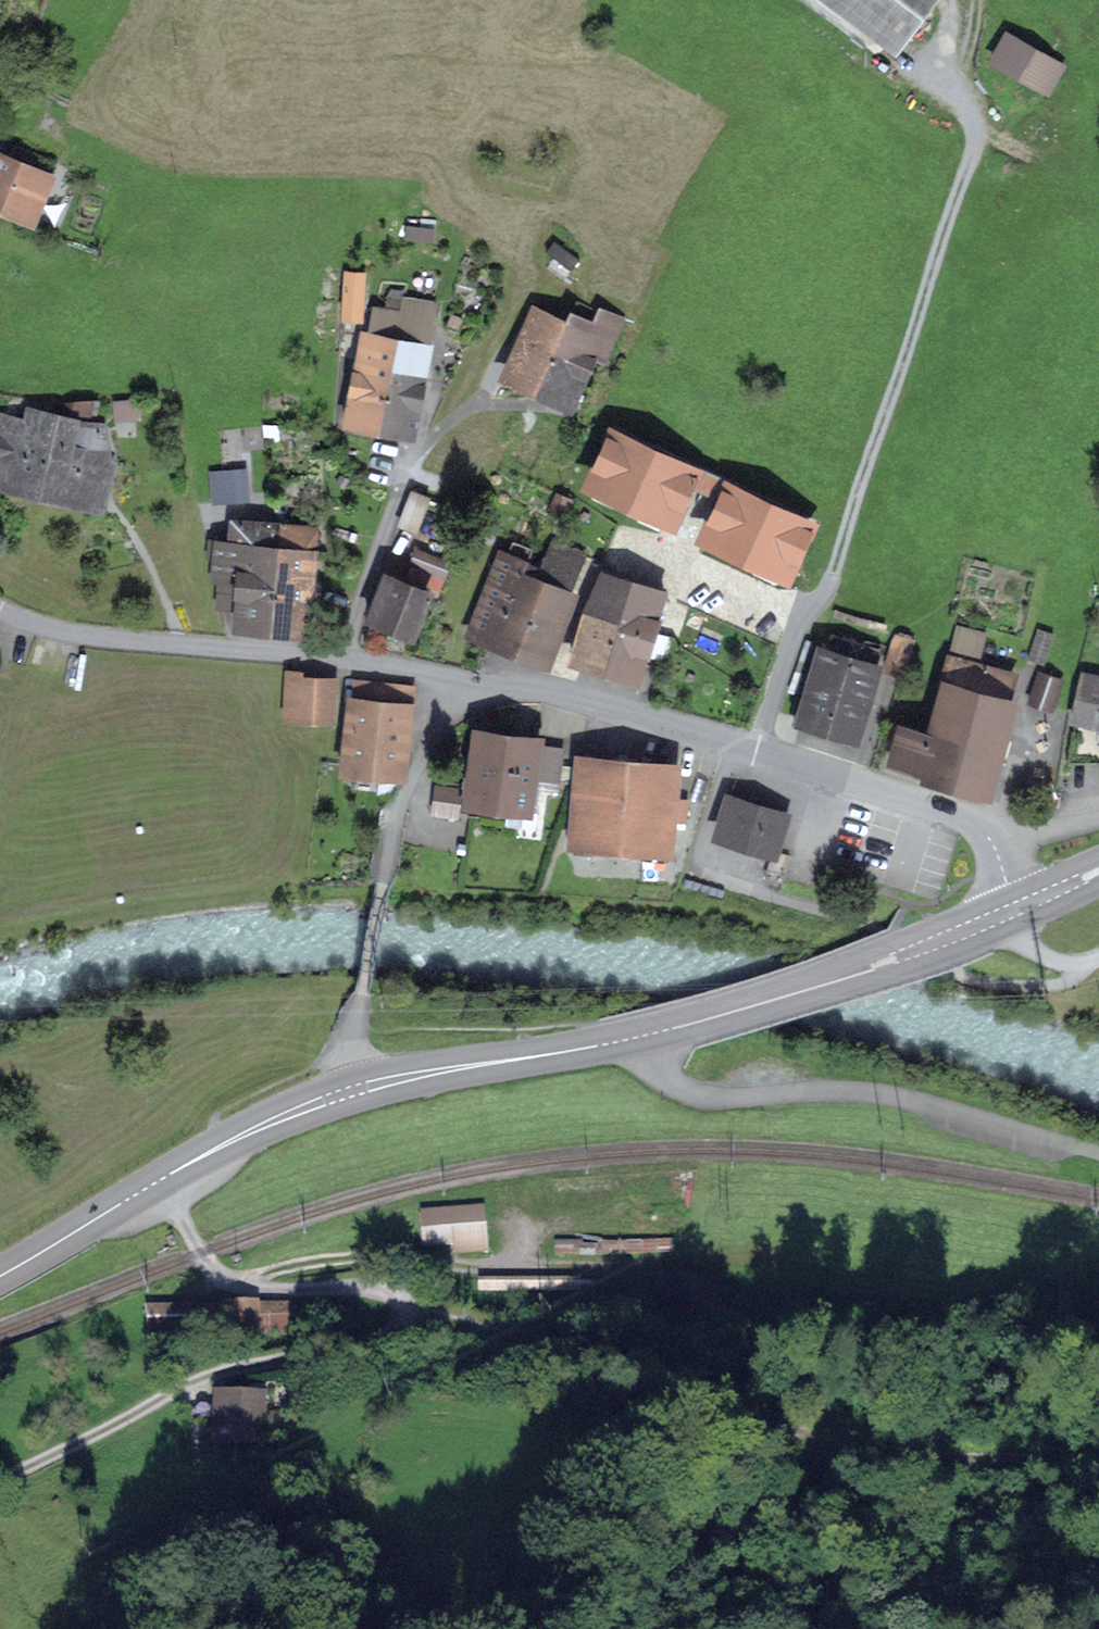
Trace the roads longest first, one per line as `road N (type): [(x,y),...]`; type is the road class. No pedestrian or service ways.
road 1 (track): [(161,1179),(221,1284),(387,1292),(406,1313),(394,1344),(319,1352),(218,1379),(0,1482)]
road 2 (secondary): [(1019,903),(921,952),(665,1035),(332,1097)]
road 3 (track): [(1098,1449),(462,1327)]
road 4 (residential): [(446,675),(735,744),(920,805),(987,841),(1019,903)]
road 5 (track): [(645,1039),(665,1080),(697,1096),(903,1098),(1098,1157)]
road 6 (residential): [(0,615),(74,638),(446,675)]
road 7 (secondary): [(332,1097),(209,1152),(0,1276)]
road 8 (residential): [(385,888),(398,805),(428,805),(446,675)]

